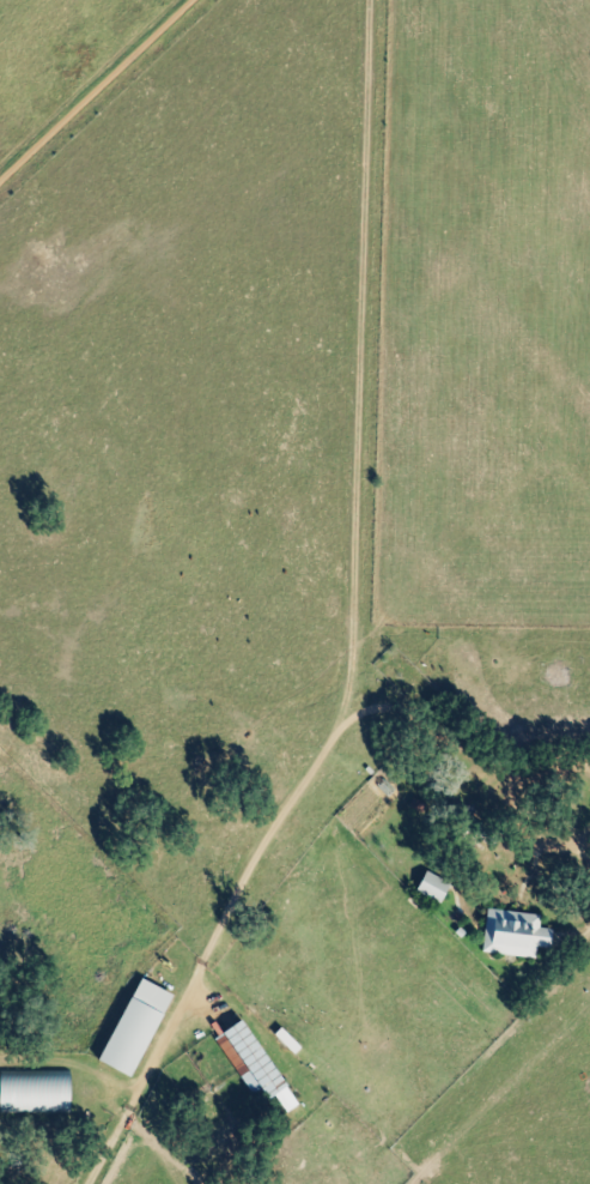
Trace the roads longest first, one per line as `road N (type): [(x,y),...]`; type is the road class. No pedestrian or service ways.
road 1 (residential): [(353,0),(347,773)]

